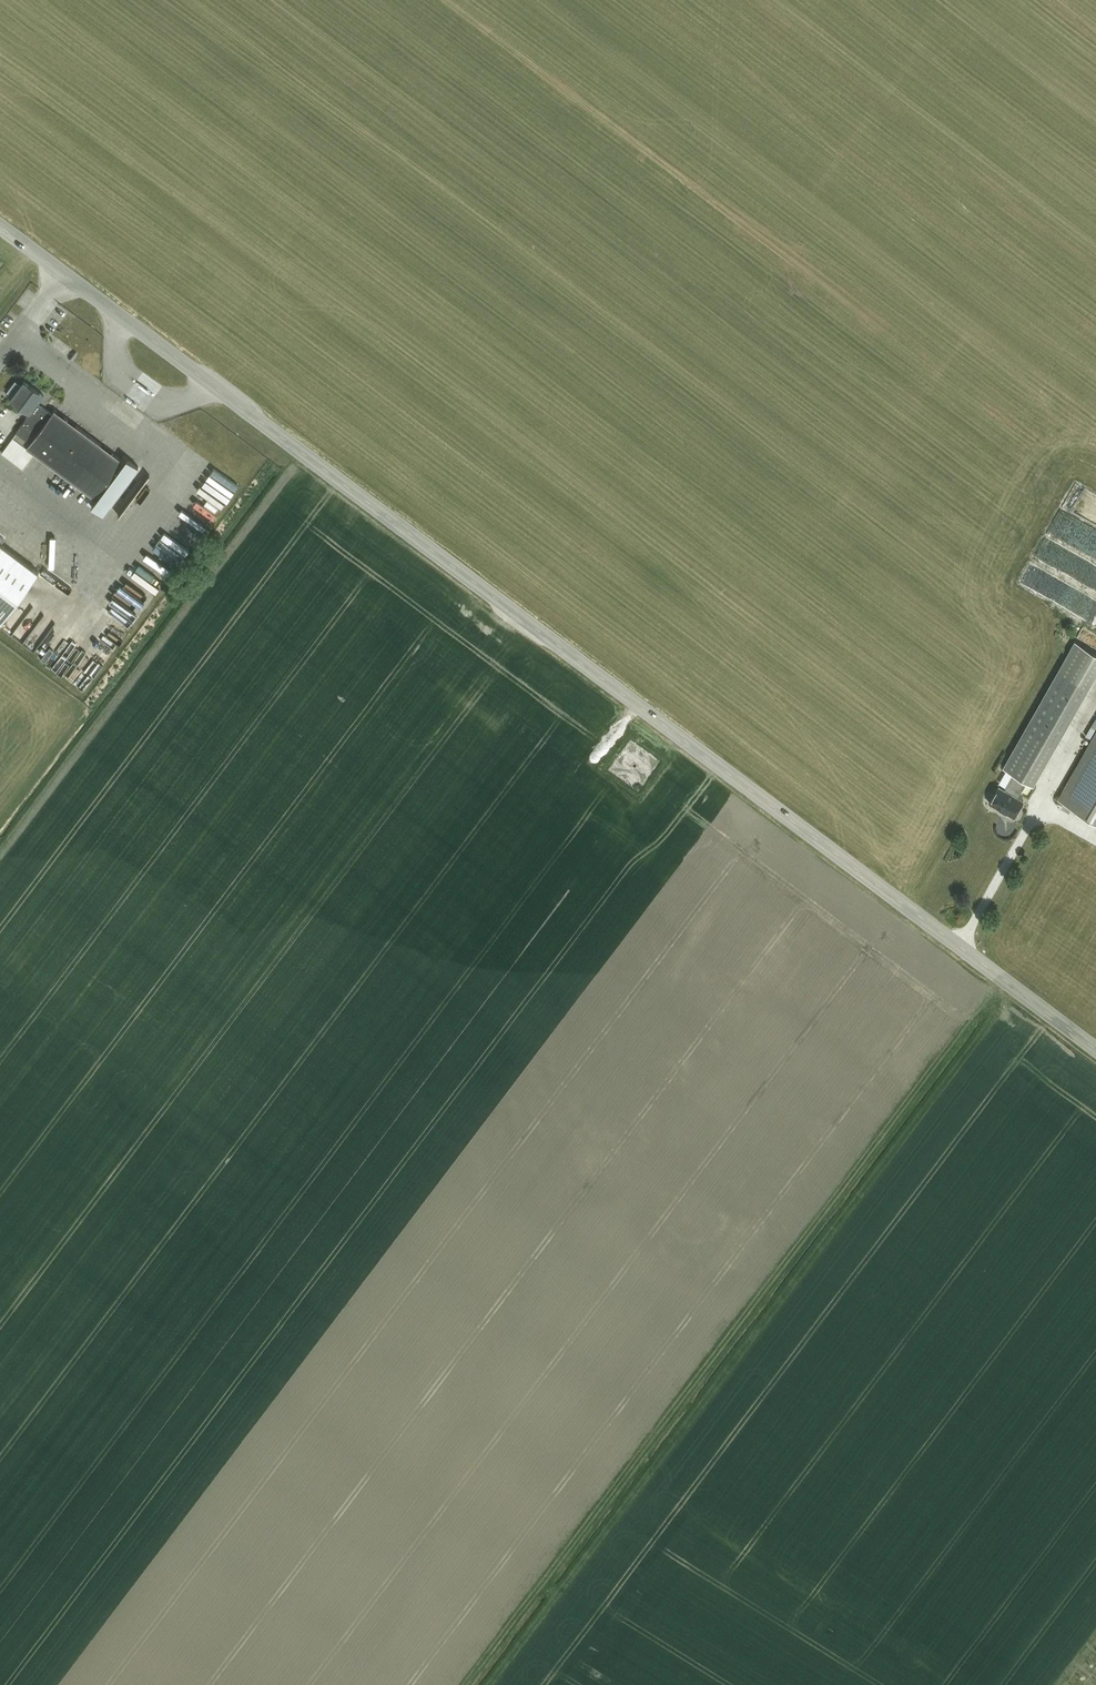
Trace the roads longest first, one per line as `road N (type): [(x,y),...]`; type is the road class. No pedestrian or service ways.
road 1 (tertiary): [(1095,1049),(0,225)]

